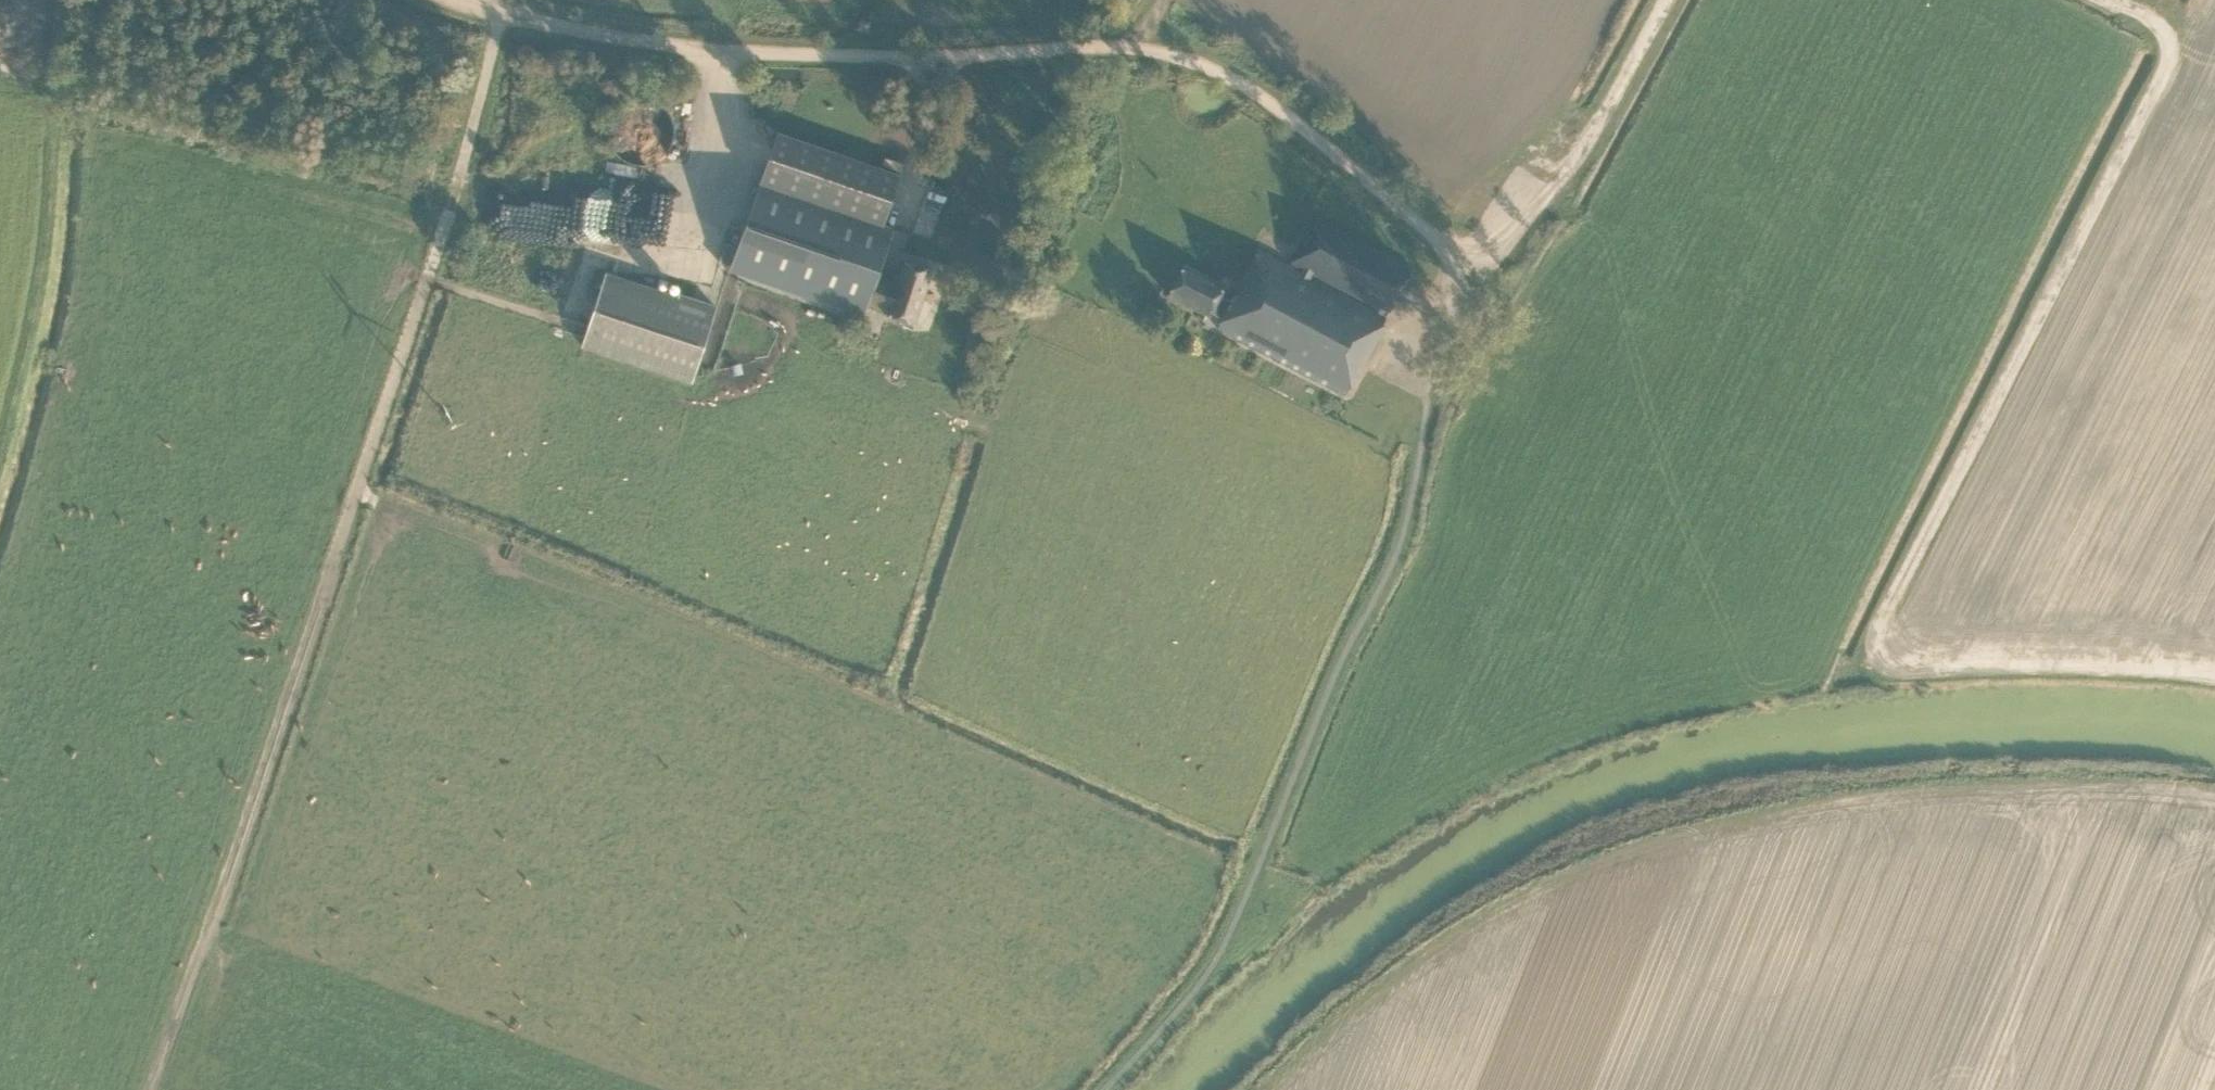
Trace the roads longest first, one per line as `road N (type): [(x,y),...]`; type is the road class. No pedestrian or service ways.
road 1 (unclassified): [(1423,441),(1433,364),(1458,303),(1452,260),(1434,236),(1340,157),(1219,71),(1159,52),(1098,45),(954,52),(690,47),(573,29),(468,0)]
road 2 (track): [(1895,668),(1879,663),(1876,635),(2171,45),(2167,20),(2126,0)]
road 3 (track): [(503,11),(446,221),(334,565)]
road 4 (track): [(1666,0),(1588,142),(1523,226)]
road 5 (track): [(555,319),(428,278)]

